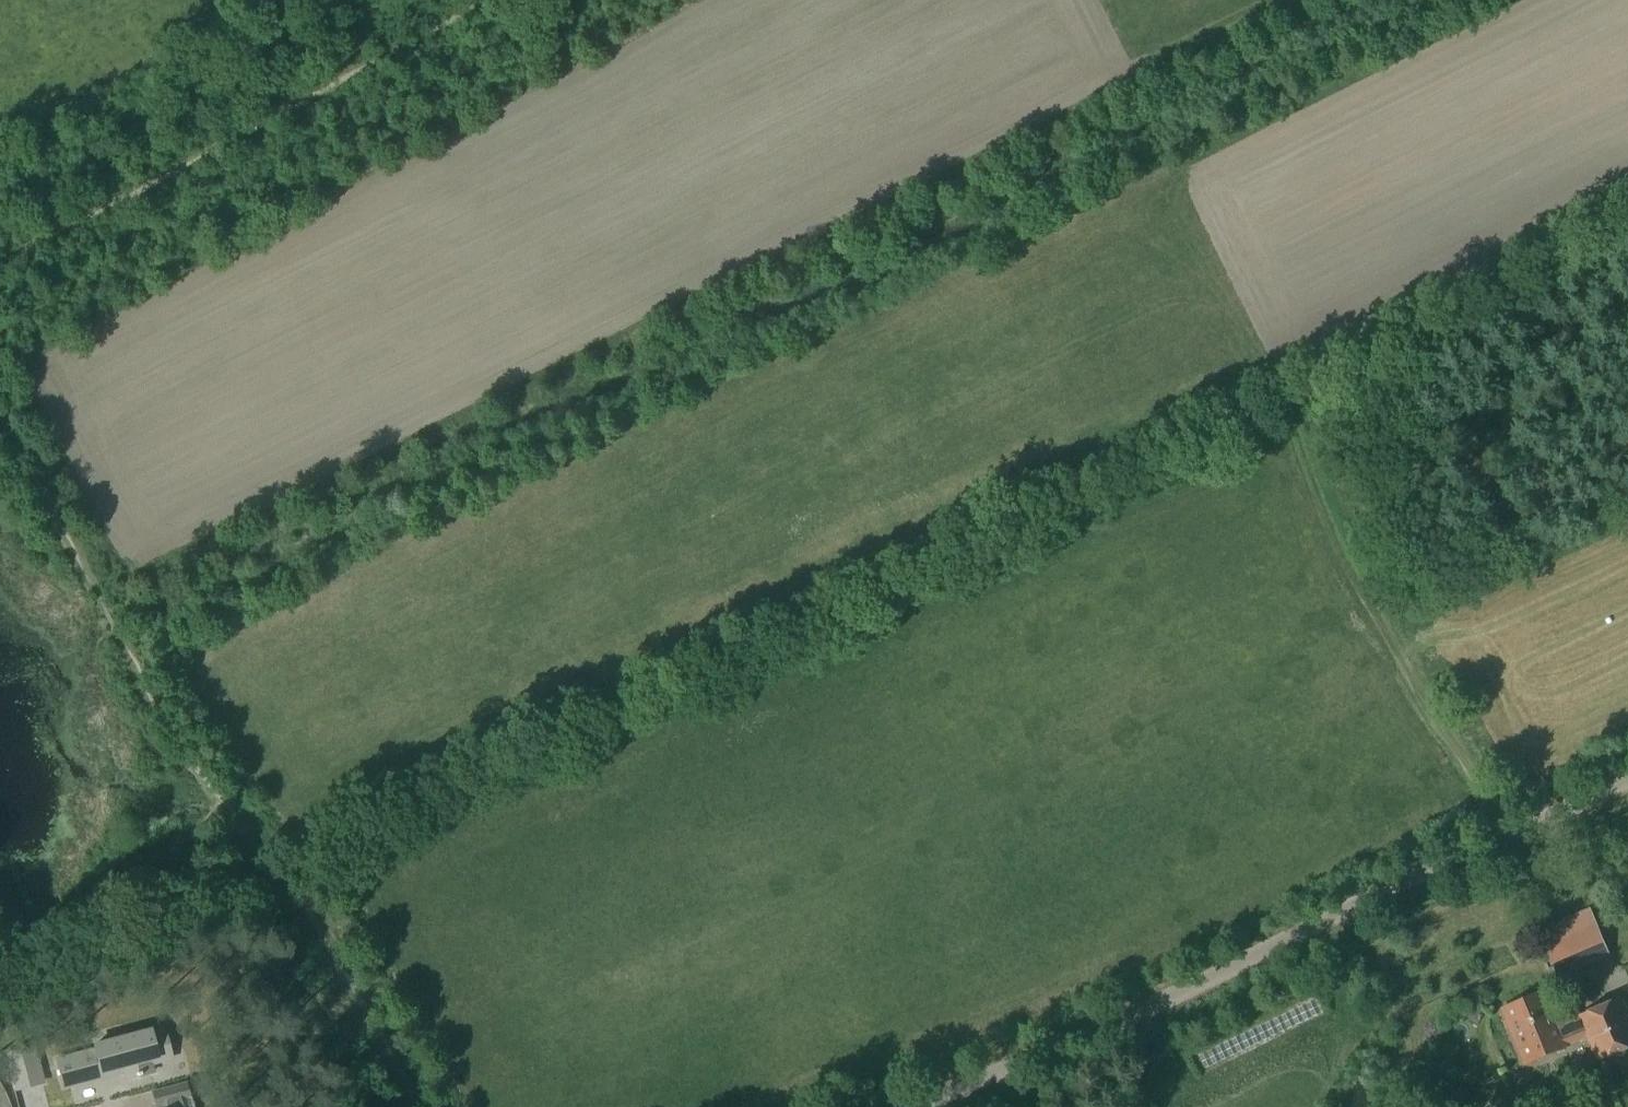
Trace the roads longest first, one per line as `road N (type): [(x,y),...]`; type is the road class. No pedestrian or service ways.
road 1 (unclassified): [(918,1106),(1627,782)]

